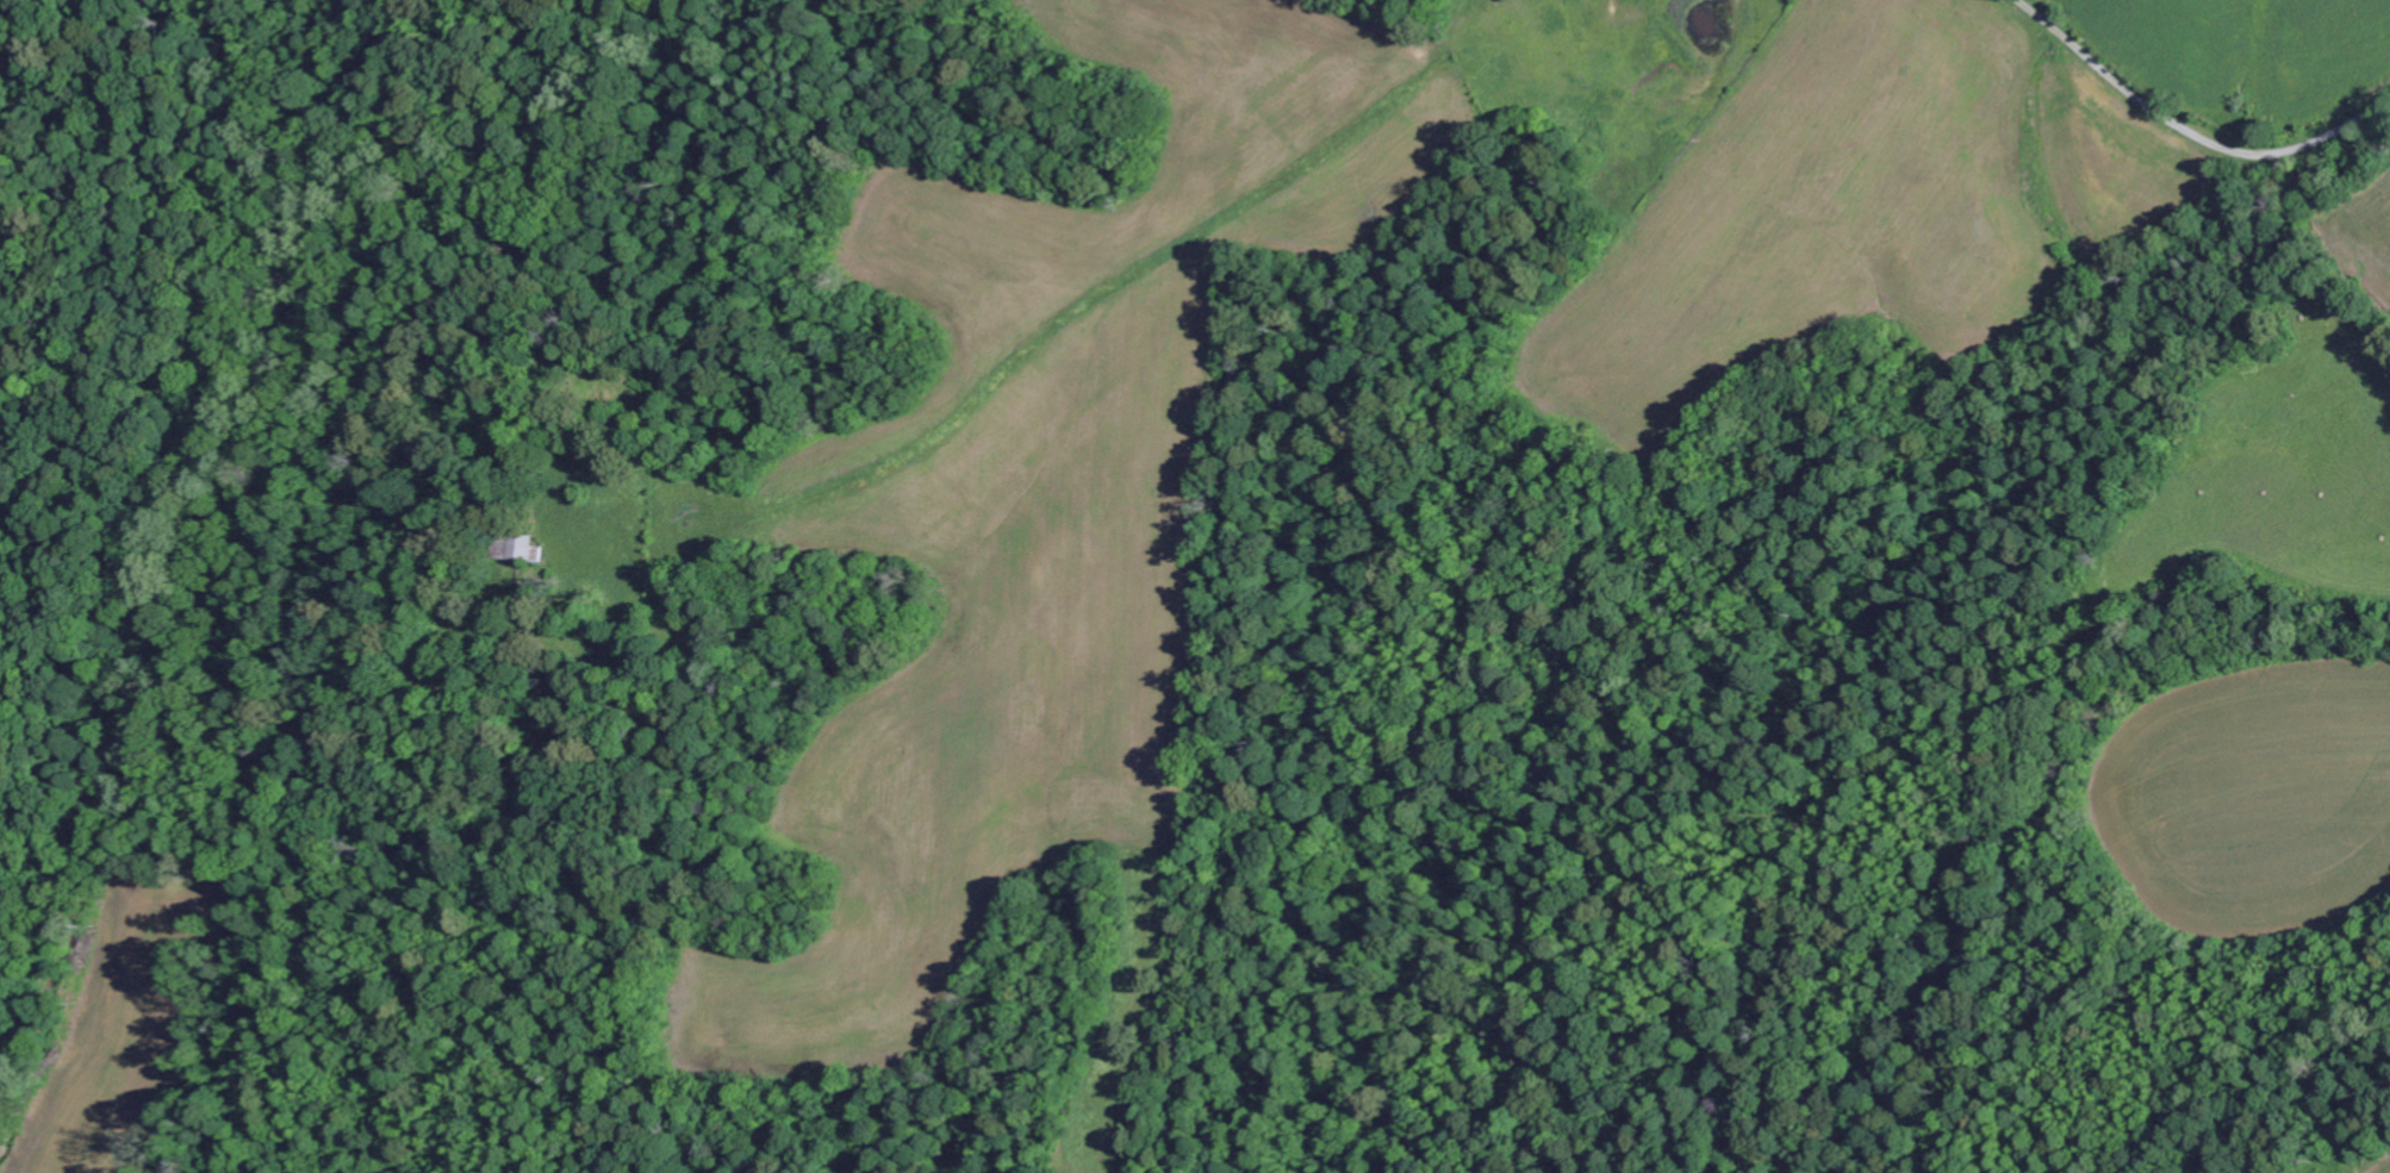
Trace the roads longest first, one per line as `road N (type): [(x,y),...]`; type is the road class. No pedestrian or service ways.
road 1 (residential): [(2389,97),(2288,151),(2235,150),(2148,104),(2018,0)]

